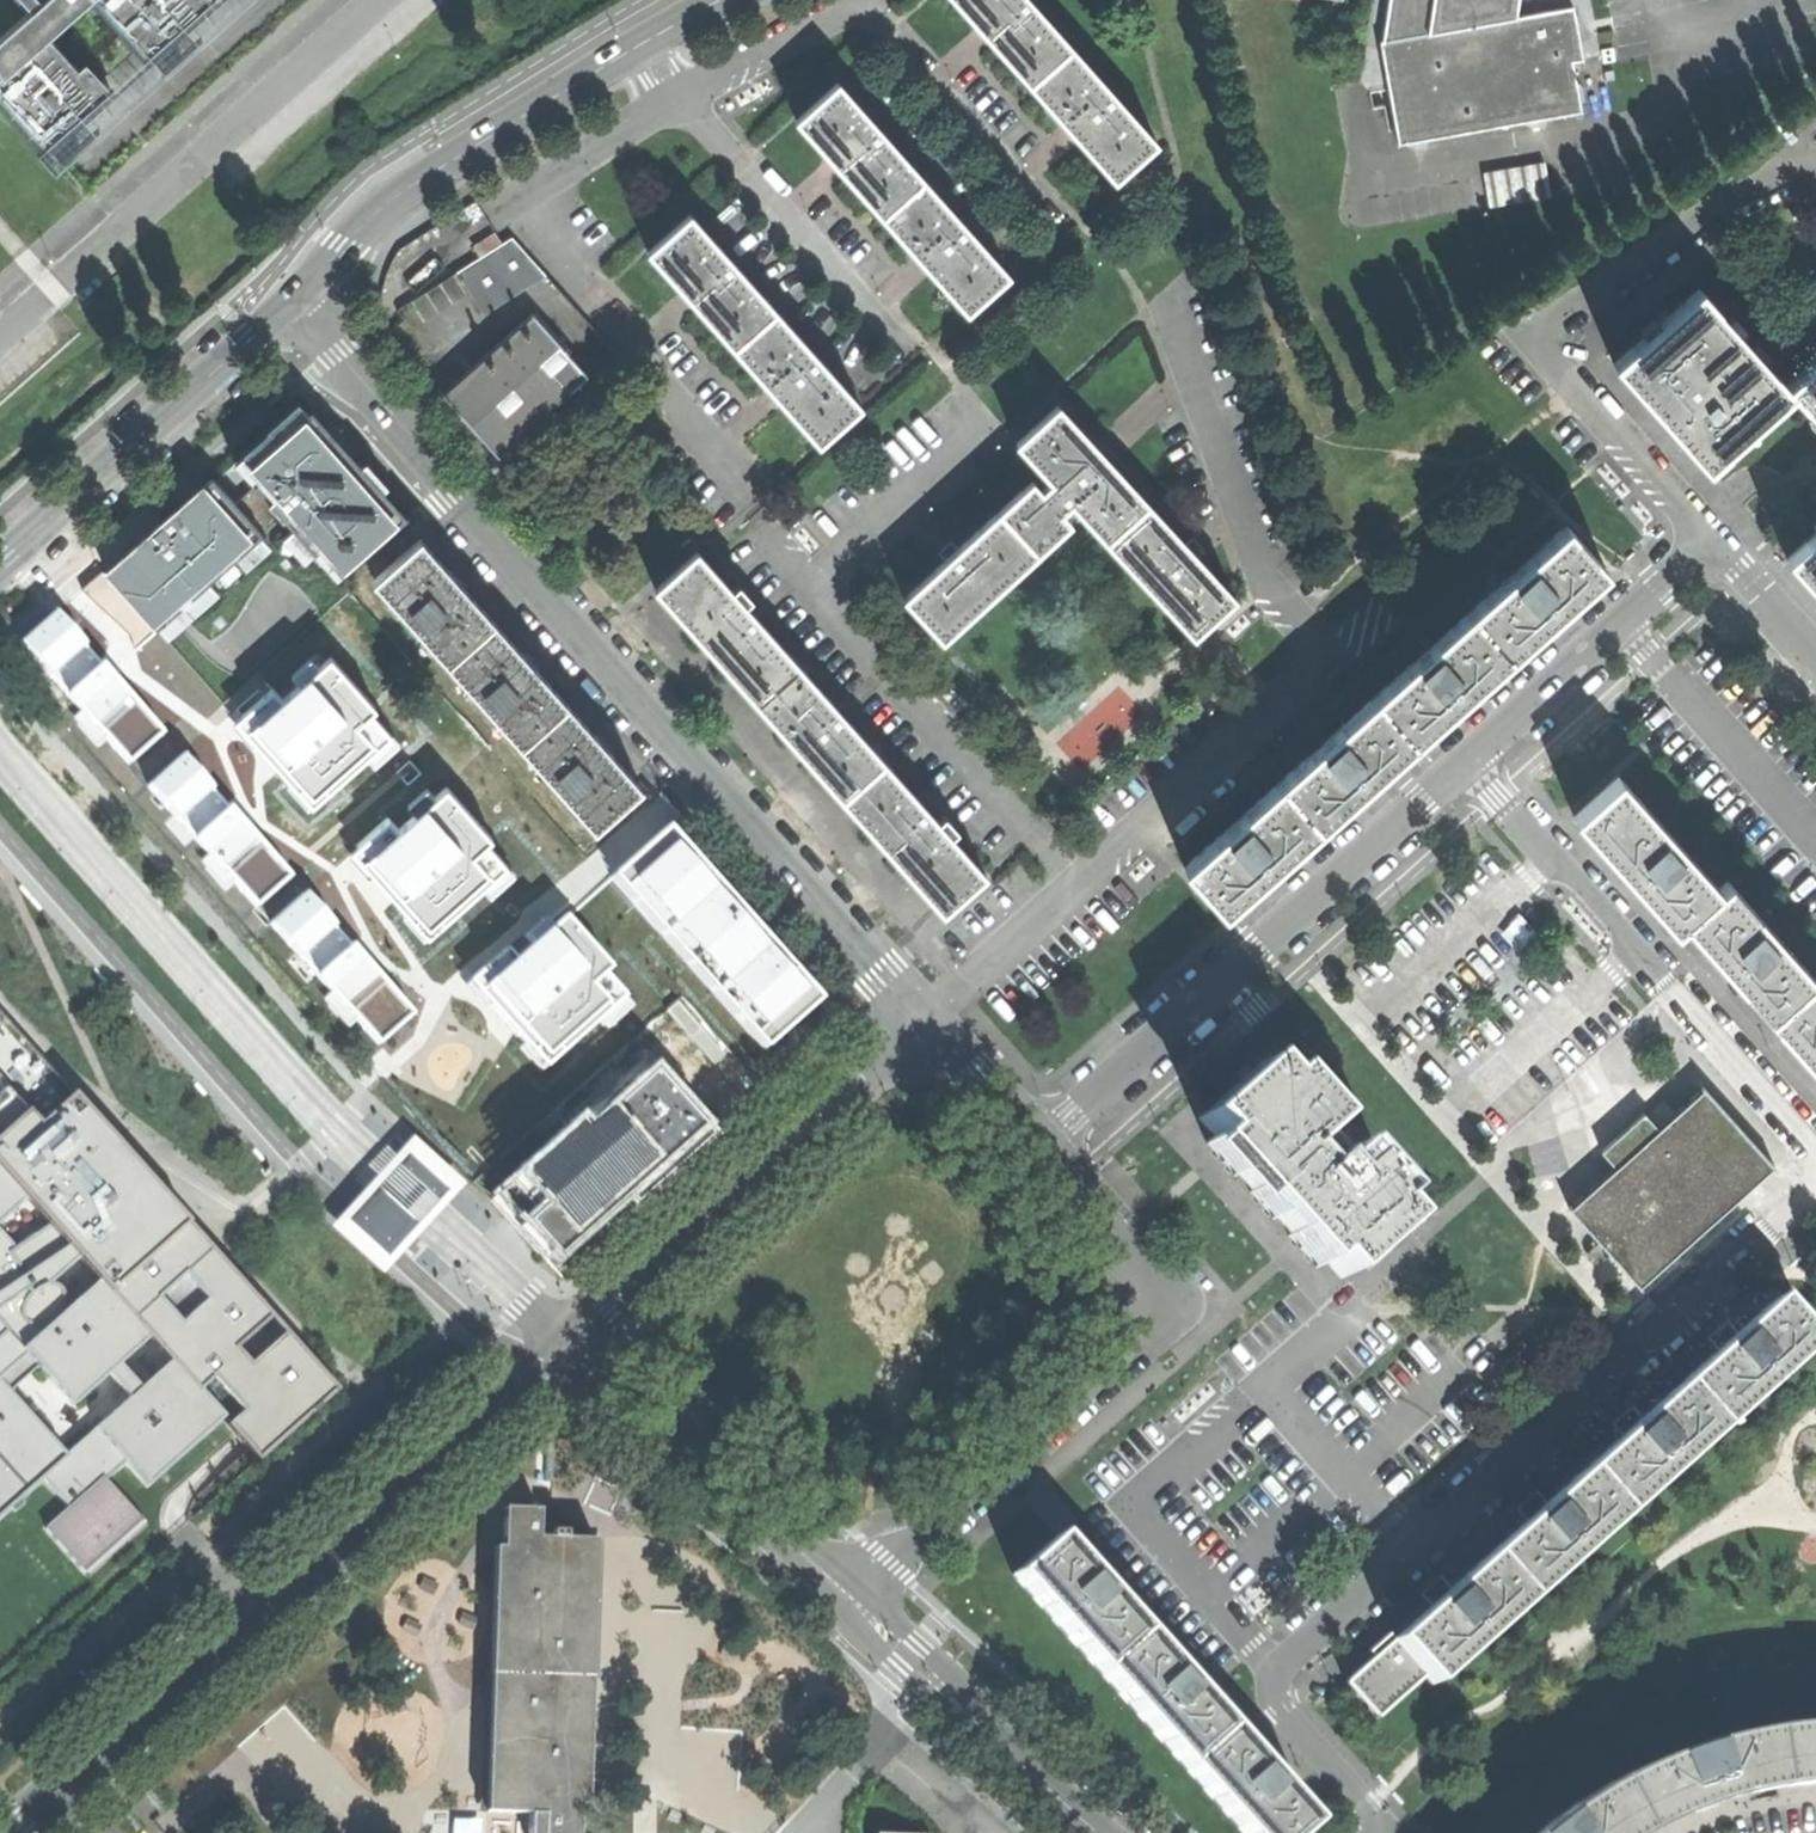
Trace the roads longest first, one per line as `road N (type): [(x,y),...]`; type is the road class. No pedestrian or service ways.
road 1 (residential): [(297,301),(933,1024)]
road 2 (residential): [(1815,1195),(1277,1674),(1283,1711),(1370,1806),(1381,1832)]
road 3 (residential): [(1158,314),(1219,444),(1262,570),(1318,659),(1252,739),(933,1024)]
road 4 (residential): [(0,747),(340,1133),(570,1345)]
road 5 (residential): [(570,1345),(5,1832)]
road 6 (residential): [(855,1601),(1186,1296),(1044,1139)]
road 7 (residential): [(1815,185),(1777,181),(1736,198),(1568,310),(1550,336),(1555,363),(1716,542)]
road 8 (residential): [(1044,1139),(1470,767)]
road 9 (residential): [(297,301),(405,194),(729,0)]
road 10 (residential): [(1470,767),(1815,1160)]
road 11 (residential): [(933,1024),(570,1345)]
road 12 (residential): [(0,569),(297,301)]
road 13 (residential): [(570,1345),(855,1601)]
road 14 (residential): [(1099,1832),(855,1601)]
road 15 (residential): [(1470,767),(1716,542)]
road 16 (residential): [(1044,1139),(933,1024)]
road 17 (residential): [(1716,542),(1815,653)]

